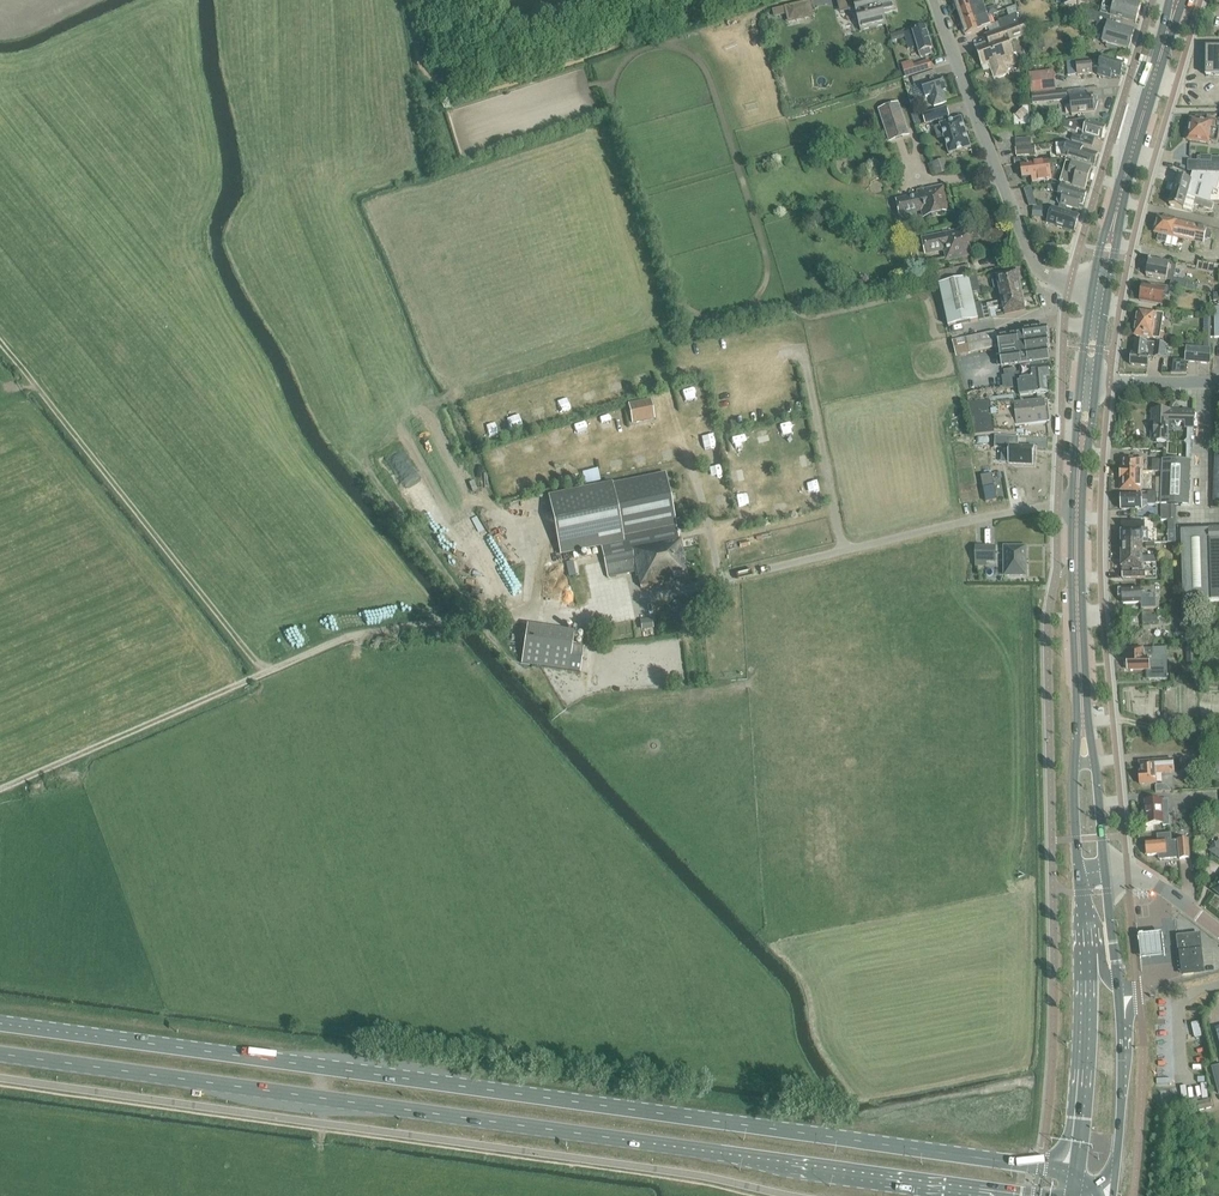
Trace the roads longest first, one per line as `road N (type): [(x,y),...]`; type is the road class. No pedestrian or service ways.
road 1 (secondary): [(1073,1174),(0,1022)]
road 2 (secondary): [(0,1053),(1007,1195)]
road 3 (track): [(0,789),(356,635),(484,615)]
road 4 (track): [(0,343),(266,671)]
road 5 (track): [(673,0),(623,45),(472,97),(419,64),(408,0)]
road 6 (unclassified): [(1092,288),(1053,277),(1033,261),(935,0)]
road 7 (primary): [(1109,1194),(1122,1044),(1105,871)]
road 8 (primary): [(1078,873),(1083,1043),(1073,1174)]
road 9 (primary): [(1082,714),(1081,442)]
road 10 (primary): [(1112,220),(1172,12)]
road 11 (primary): [(1082,714),(1074,747),(1078,873)]
road 12 (primary): [(1105,871),(1082,714)]
road 13 (tertiary): [(1218,931),(1144,878),(1105,871)]
road 14 (residential): [(1218,380),(1095,381)]

